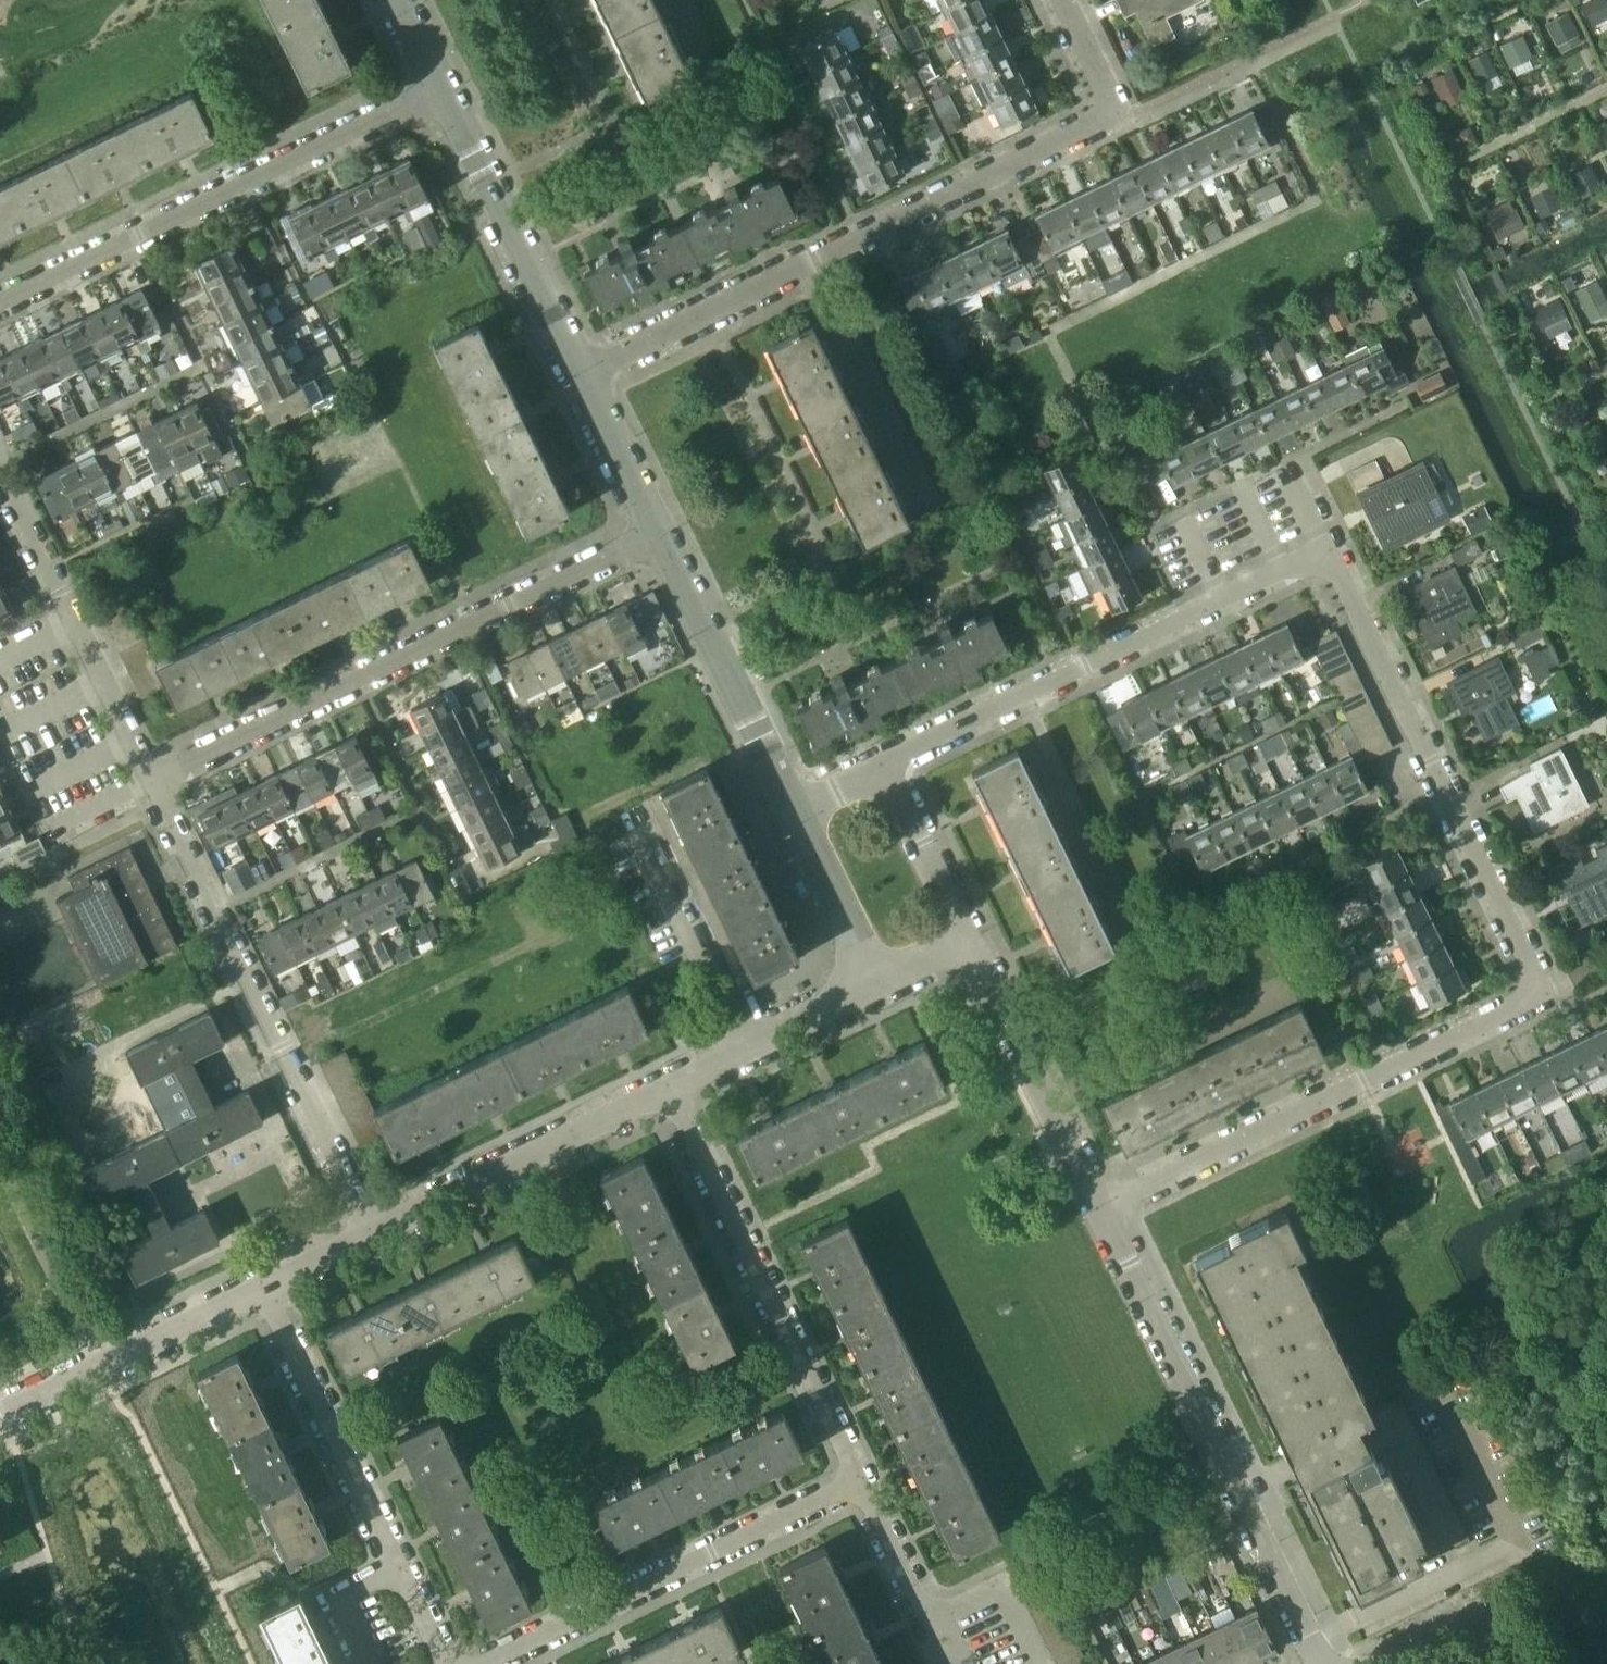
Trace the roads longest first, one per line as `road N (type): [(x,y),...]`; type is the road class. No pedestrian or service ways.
road 1 (residential): [(885,757),(1305,560),(1337,566),(1444,787),(1540,992),(1102,1208)]
road 2 (residential): [(1058,0),(1116,118),(577,375)]
road 3 (residential): [(153,780),(651,534)]
road 4 (residential): [(1319,1663),(1102,1208)]
road 5 (residential): [(371,1232),(153,780)]
road 6 (residential): [(0,305),(438,91)]
road 7 (residential): [(855,1481),(666,1087)]
road 8 (residential): [(855,1481),(476,1663)]
road 9 (residential): [(153,780),(0,467)]
road 10 (residential): [(371,1232),(666,1087)]
road 11 (residential): [(577,375),(438,91)]
road 12 (residential): [(393,1565),(257,1288)]
road 13 (residential): [(1102,1208),(967,938)]
road 14 (residential): [(789,801),(651,534)]
road 15 (residential): [(0,1414),(257,1288)]
road 16 (residential): [(745,1048),(631,813)]
road 17 (residential): [(872,985),(789,801)]
road 18 (residential): [(967,938),(885,757)]
road 19 (residential): [(1369,1663),(1456,1624),(1482,1621),(1500,1629),(1520,1663)]
road 20 (residential): [(651,534),(577,375)]
road 21 (residential): [(927,1618),(996,1586),(1036,1663)]
road 22 (residential): [(927,1618),(855,1481)]
road 23 (residential): [(393,1565),(336,1593),(371,1663)]
road 24 (residential): [(745,1048),(872,985)]
road 25 (residential): [(257,1288),(371,1232)]

